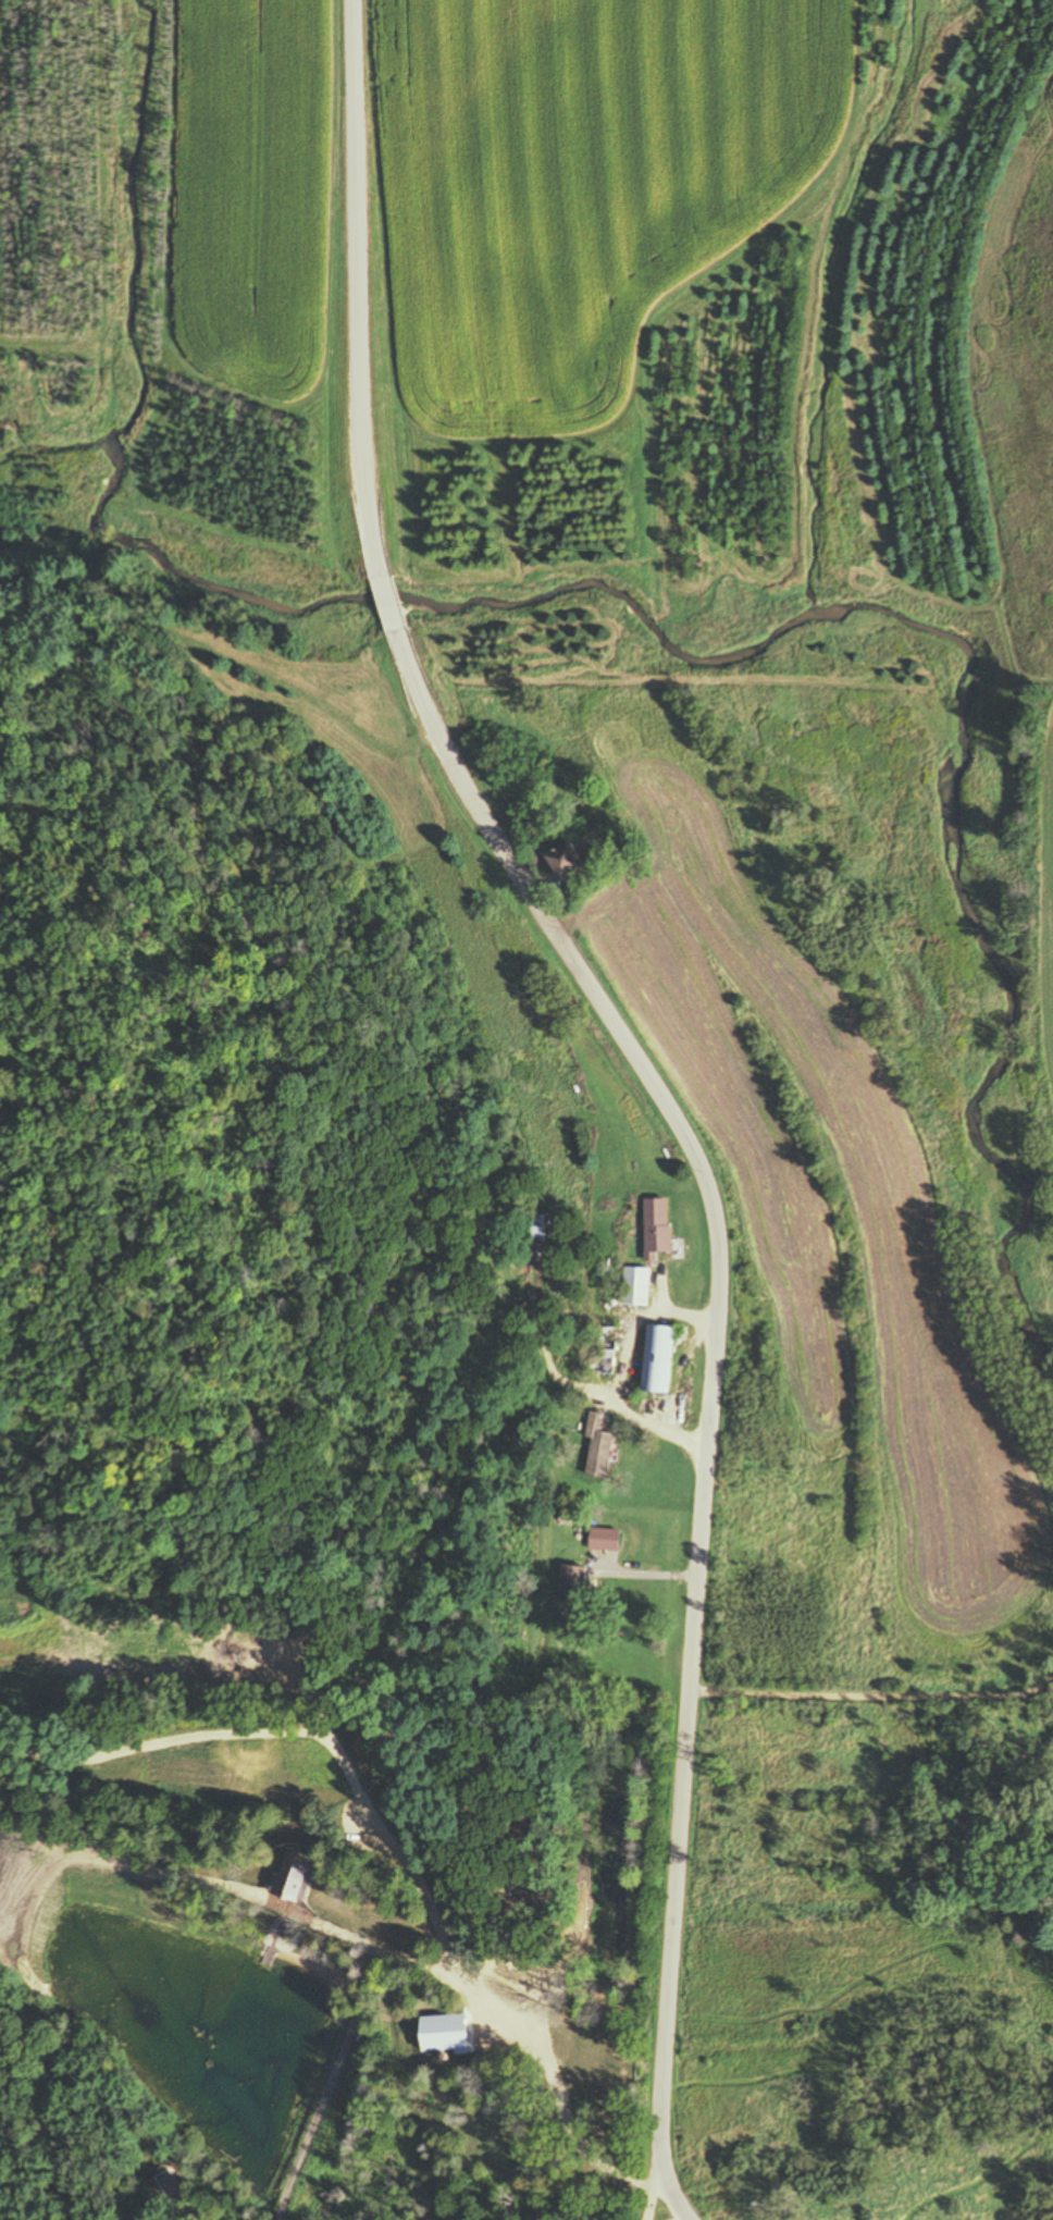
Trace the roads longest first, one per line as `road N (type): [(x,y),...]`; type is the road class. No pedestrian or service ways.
road 1 (secondary): [(396,630),(426,716),(468,795),(655,1084),(694,1154),(713,1210),(719,1270),(659,2147),(681,2219)]
road 2 (secondary): [(348,0),(359,434),(381,576)]

